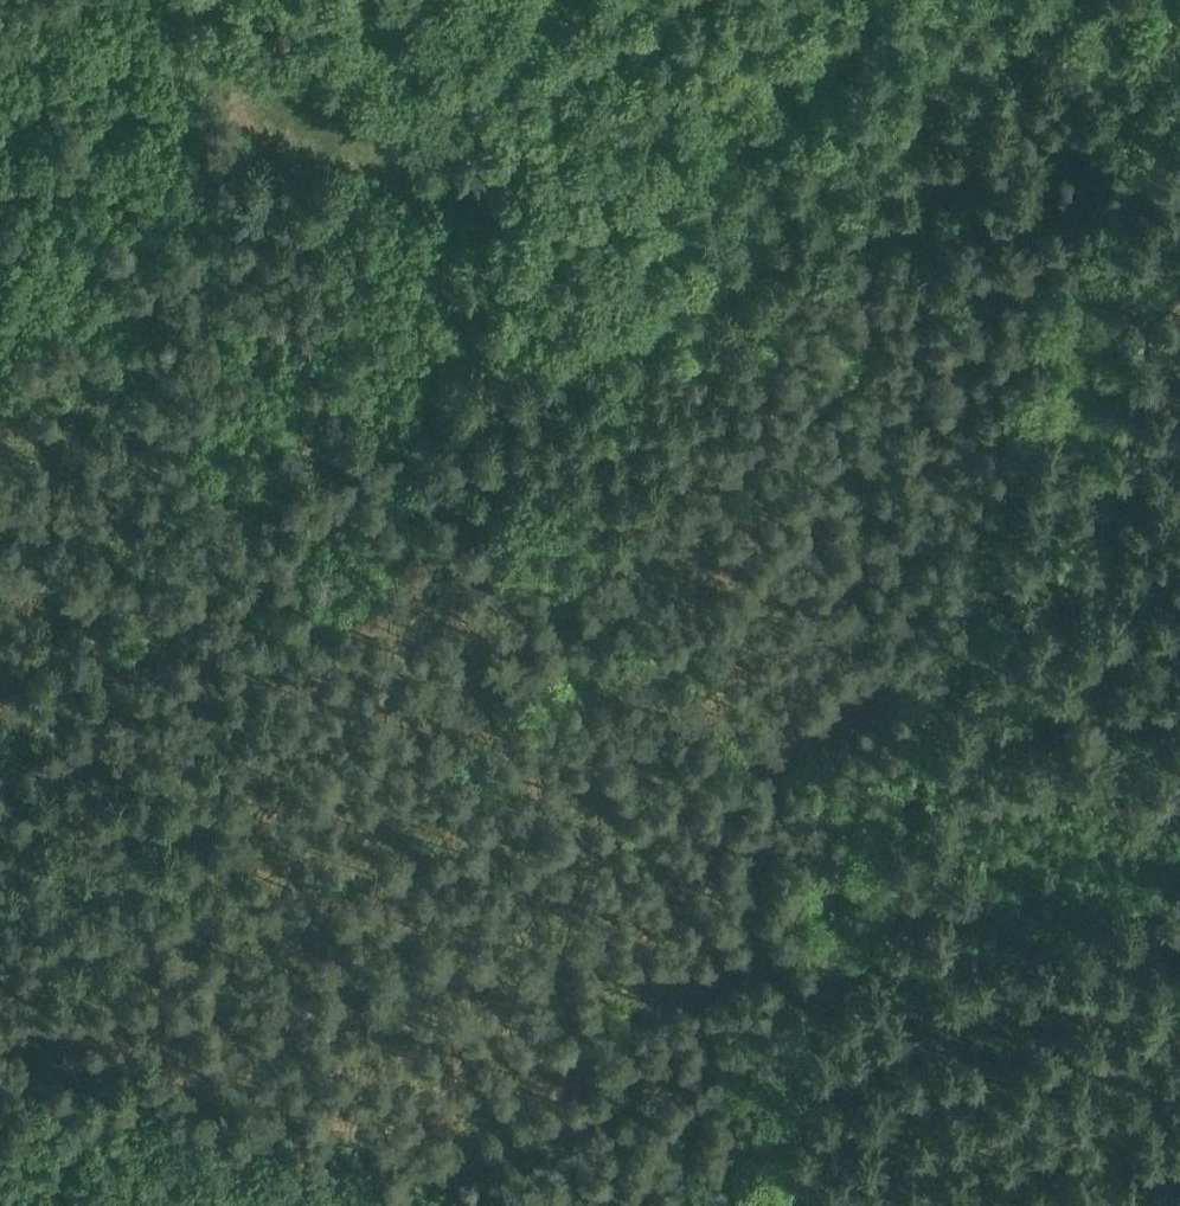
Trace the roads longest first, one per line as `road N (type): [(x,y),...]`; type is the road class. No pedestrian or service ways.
road 1 (track): [(707,1205),(1179,45)]

